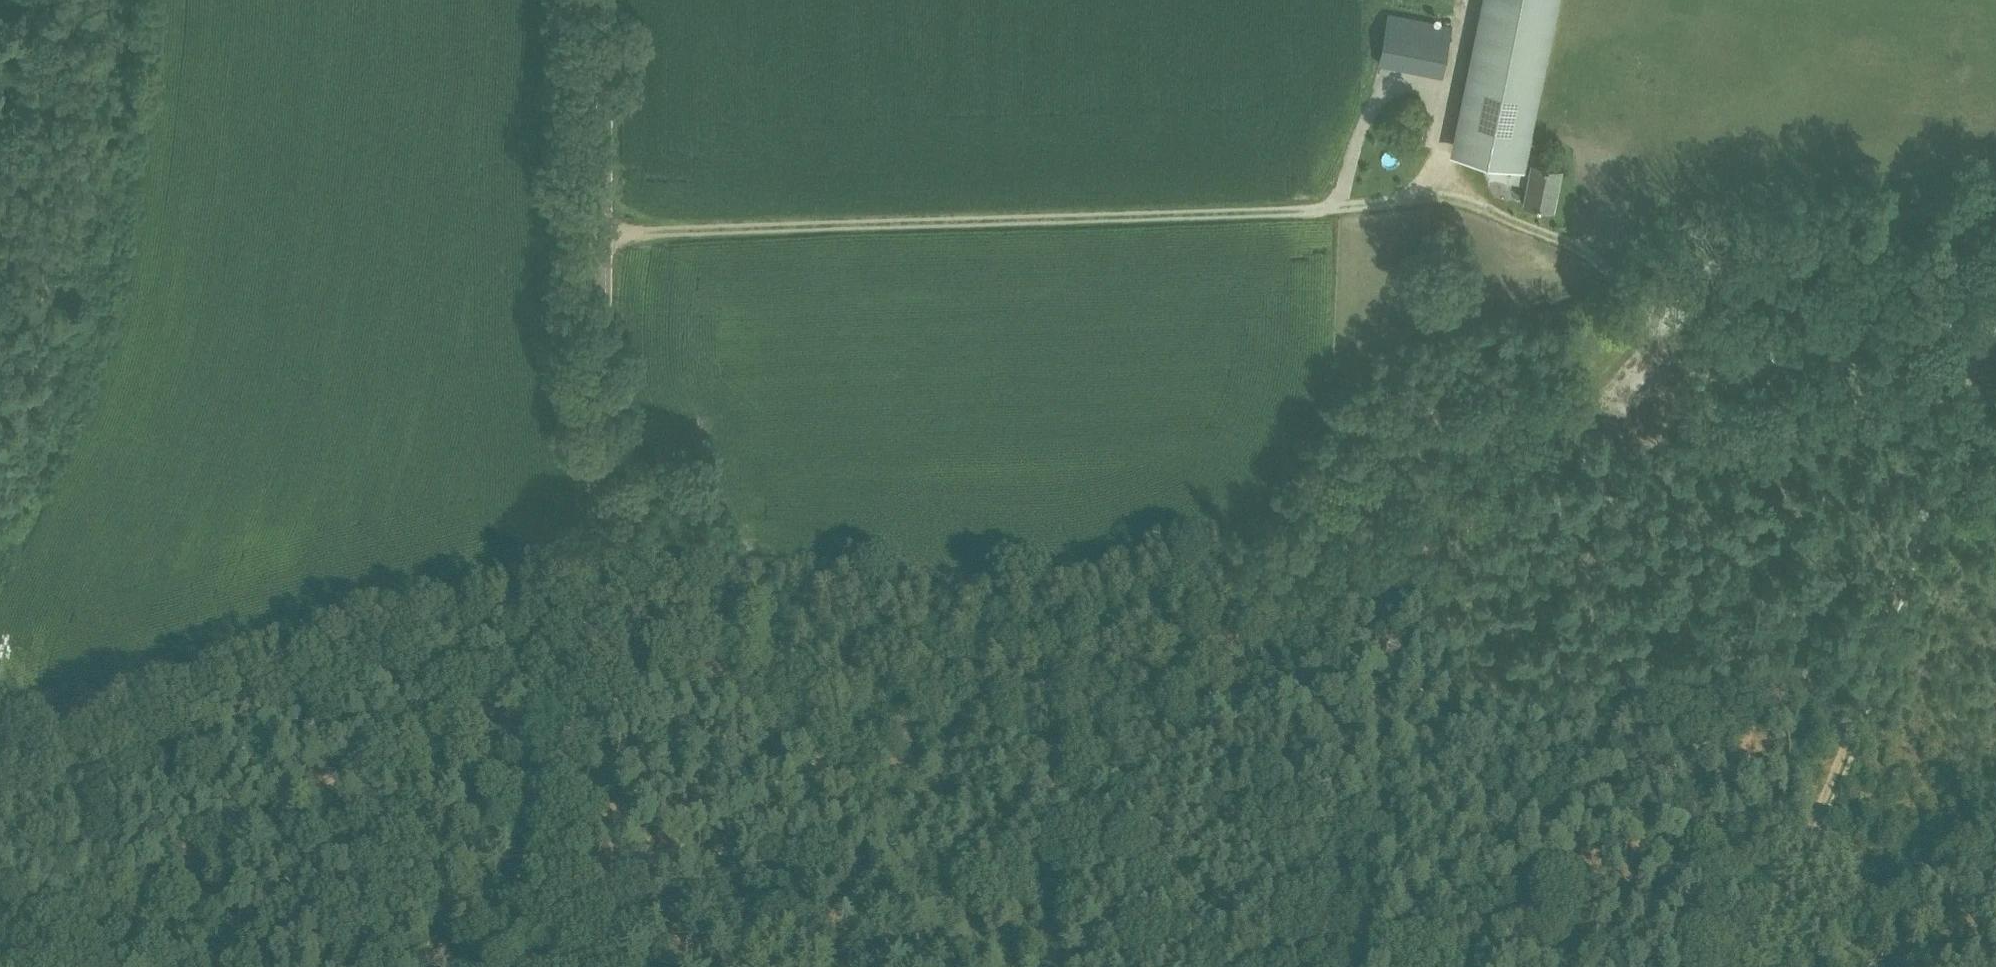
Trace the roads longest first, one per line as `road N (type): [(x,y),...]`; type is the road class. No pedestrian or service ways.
road 1 (track): [(1653,301),(1571,245),(1498,211),(1435,198),(607,233)]
road 2 (tertiary): [(494,966),(543,839),(577,699),(595,553),(607,448),(607,0)]
road 3 (track): [(1745,966),(1836,773),(1869,681),(1976,366),(1995,264)]
road 4 (track): [(405,736),(319,780),(26,966)]
road 5 (track): [(1392,616),(1468,549),(1522,463),(1633,339),(1653,301)]
road 6 (track): [(1995,197),(1707,267),(1653,301)]
road 7 (track): [(982,966),(911,868),(783,737)]
road 8 (track): [(1807,966),(1916,889),(1952,881),(1995,886)]
road 9 (track): [(577,699),(783,737)]

